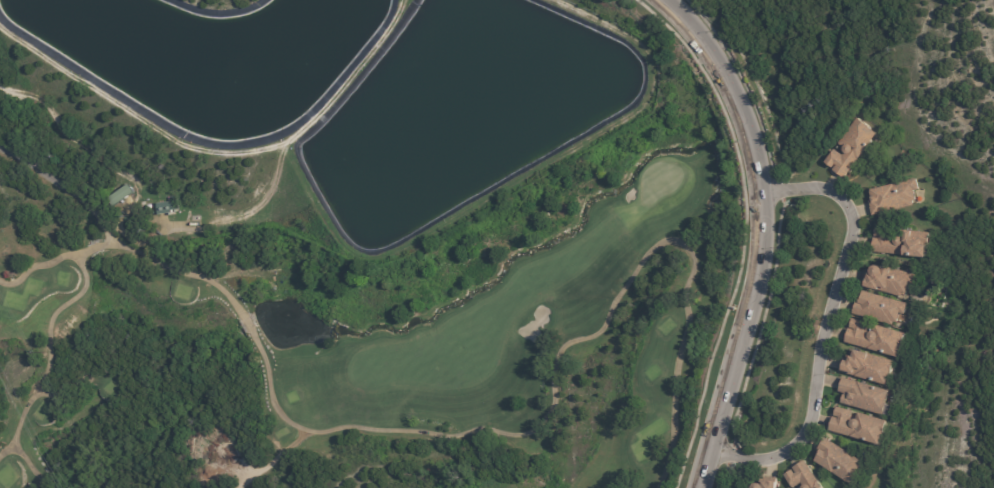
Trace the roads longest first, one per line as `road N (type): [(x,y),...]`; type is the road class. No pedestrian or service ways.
road 1 (residential): [(697,487),(758,246),(751,162),(726,87),(683,28),(646,0)]
road 2 (residential): [(707,452),(751,465),(793,454),(815,422),(825,321),(857,217),(821,188),(753,195)]

